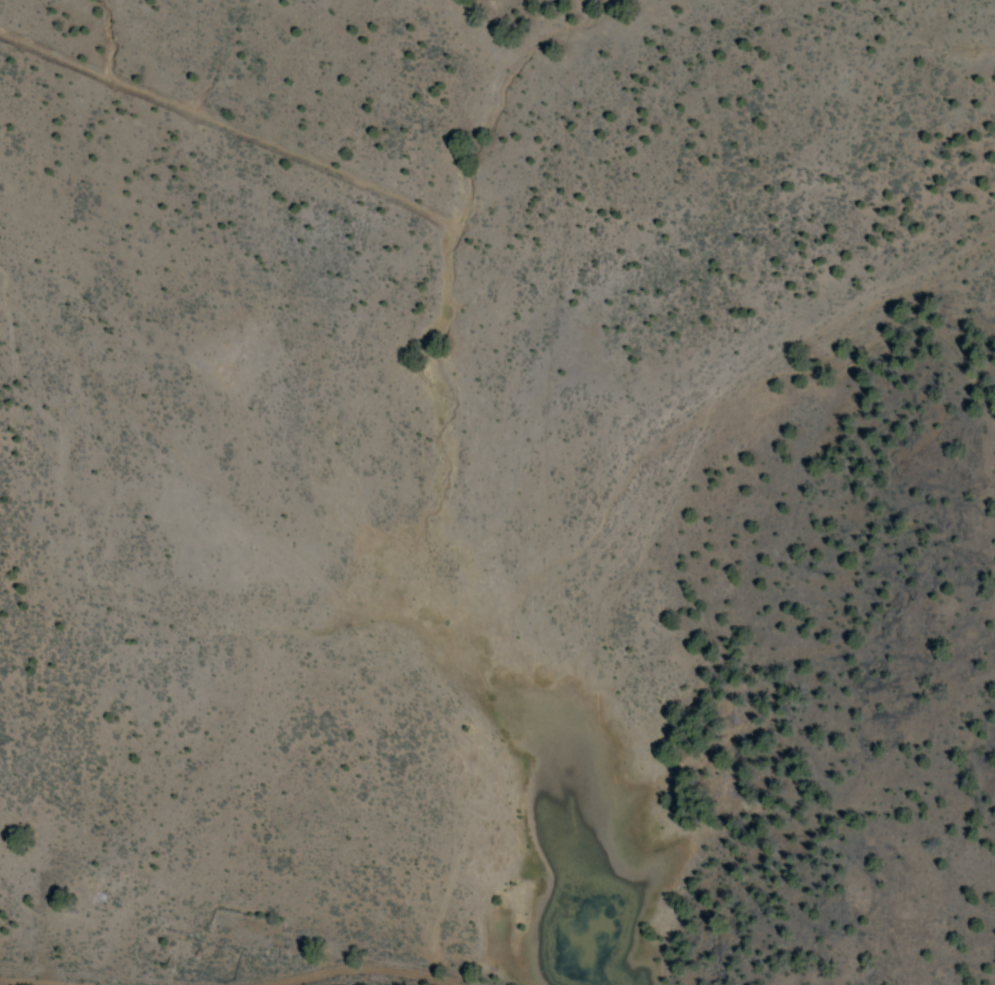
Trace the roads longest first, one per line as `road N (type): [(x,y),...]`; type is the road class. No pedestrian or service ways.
road 1 (track): [(445,984),(377,972),(269,984)]

